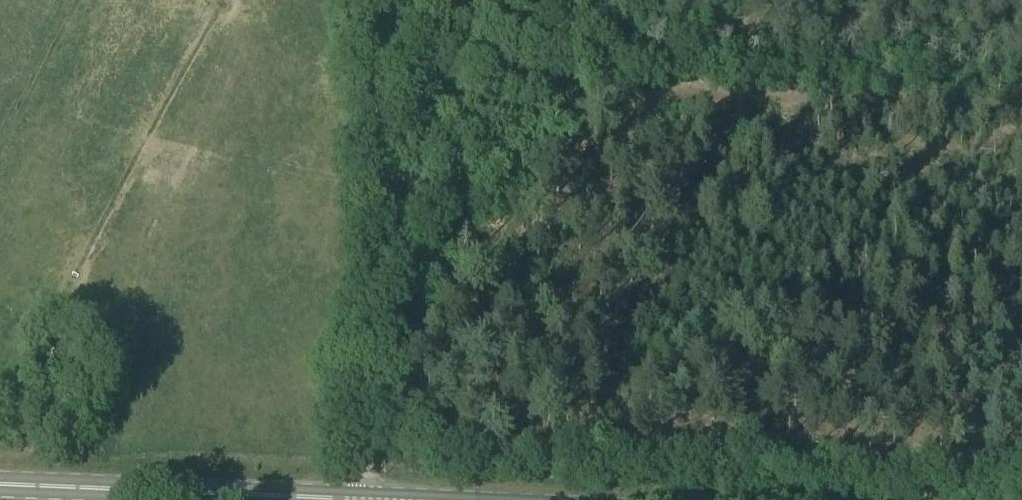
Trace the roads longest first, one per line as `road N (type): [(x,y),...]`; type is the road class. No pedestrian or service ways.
road 1 (track): [(383,499),(385,255),(372,79),(353,0)]
road 2 (primary): [(377,499),(0,485)]

